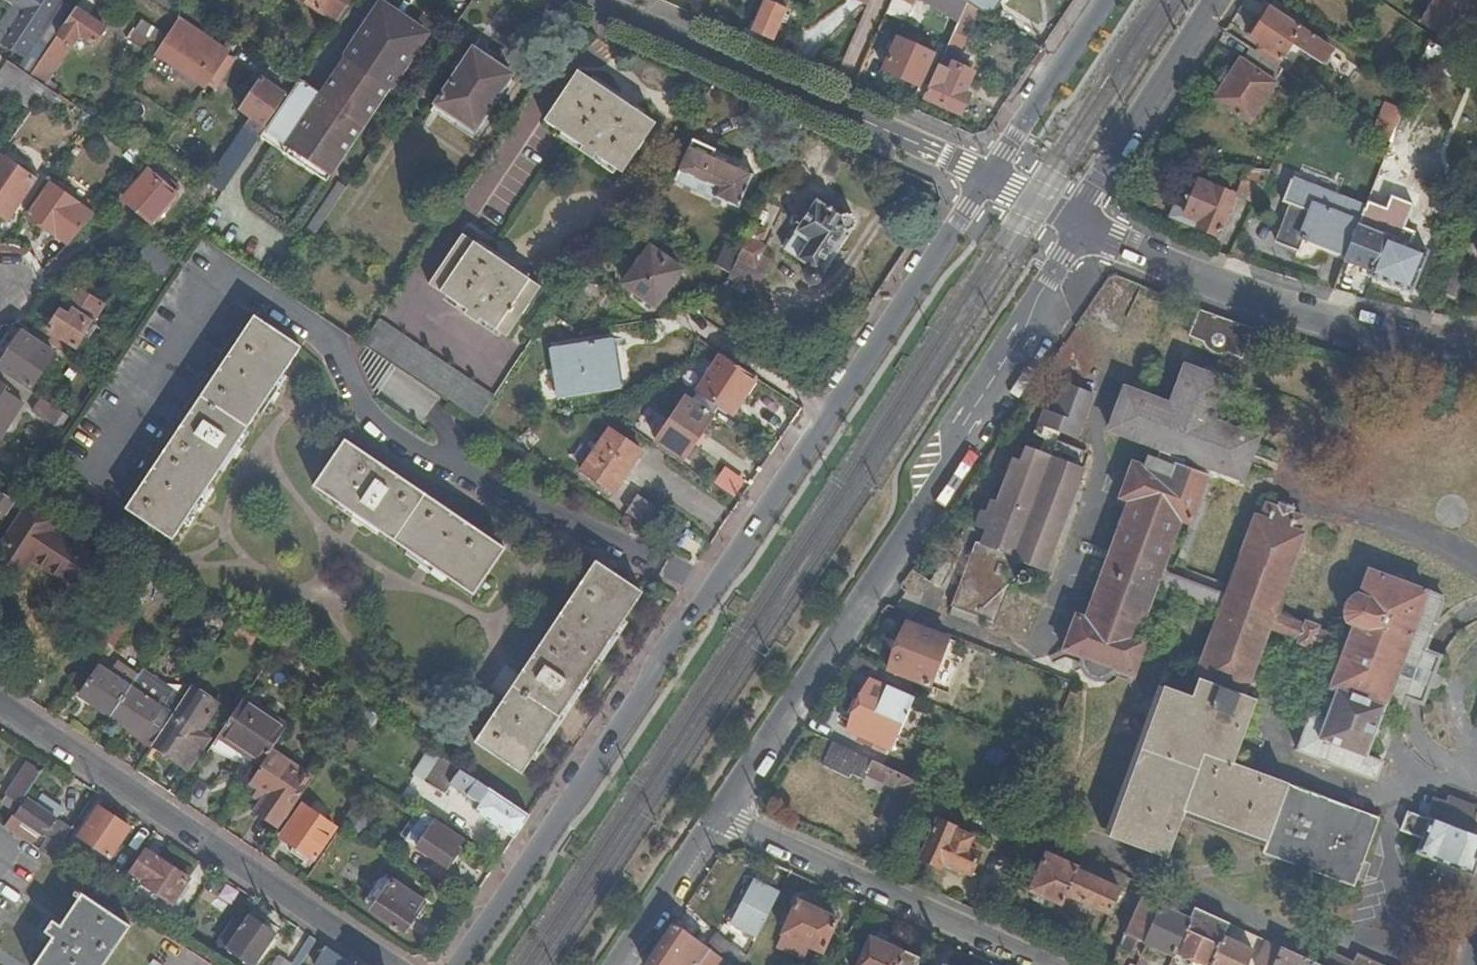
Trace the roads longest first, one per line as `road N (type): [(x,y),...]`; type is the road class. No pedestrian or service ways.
road 1 (residential): [(989,178),(458,964)]
road 2 (residential): [(718,813),(925,505),(954,439),(1078,224)]
road 3 (residential): [(0,702),(395,964)]
road 4 (residential): [(594,0),(989,178)]
road 5 (unclassified): [(1078,224),(1229,293),(1476,349)]
road 6 (residential): [(1048,964),(718,813)]
road 7 (residential): [(1078,224),(1089,195),(1216,0)]
road 8 (residential): [(1108,0),(989,178)]
road 9 (residential): [(619,964),(718,813)]

